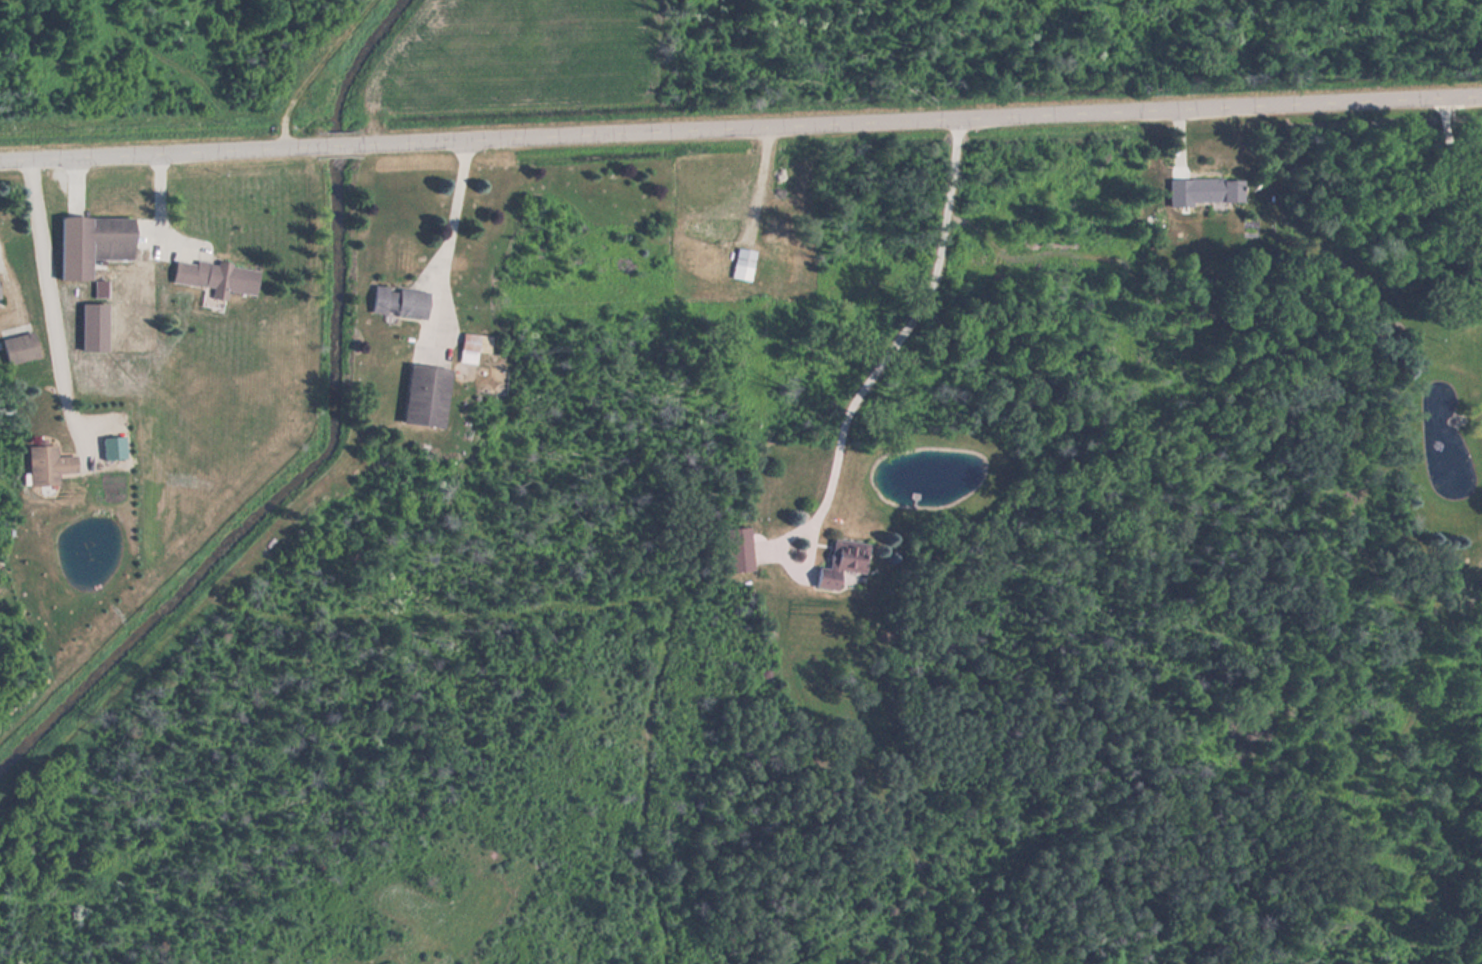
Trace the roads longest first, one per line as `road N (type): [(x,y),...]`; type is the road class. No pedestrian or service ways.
road 1 (residential): [(366,143),(1481,97)]
road 2 (residential): [(0,160),(319,145)]

